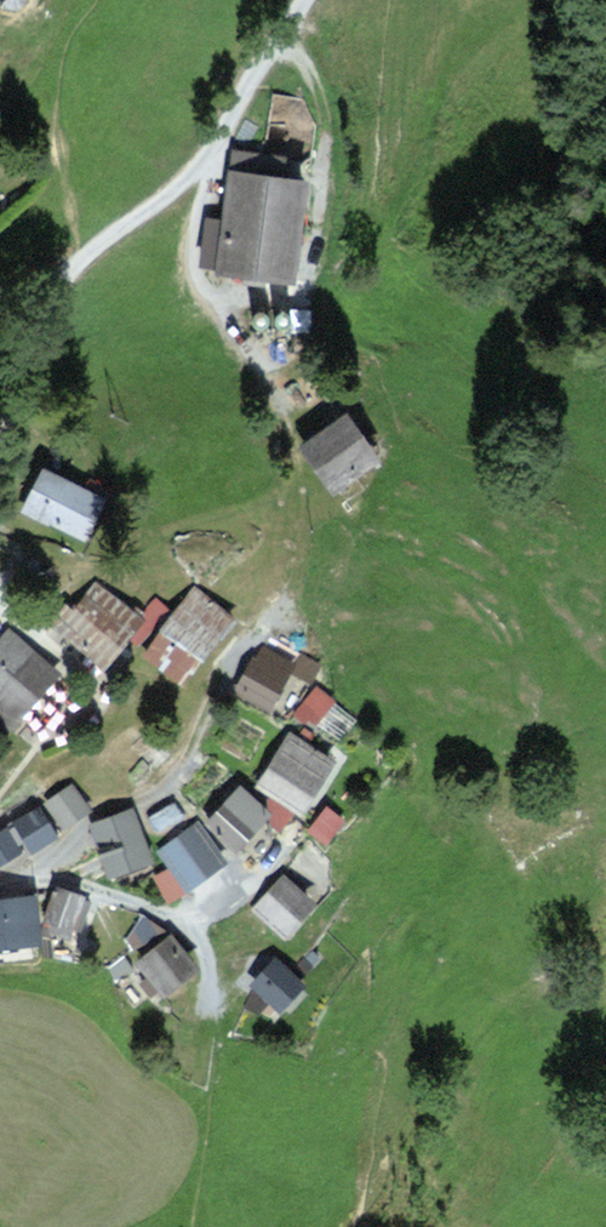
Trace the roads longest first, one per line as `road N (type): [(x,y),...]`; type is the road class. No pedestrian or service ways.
road 1 (track): [(30,882),(88,825),(173,781),(244,647),(294,583),(293,474),(276,400)]

